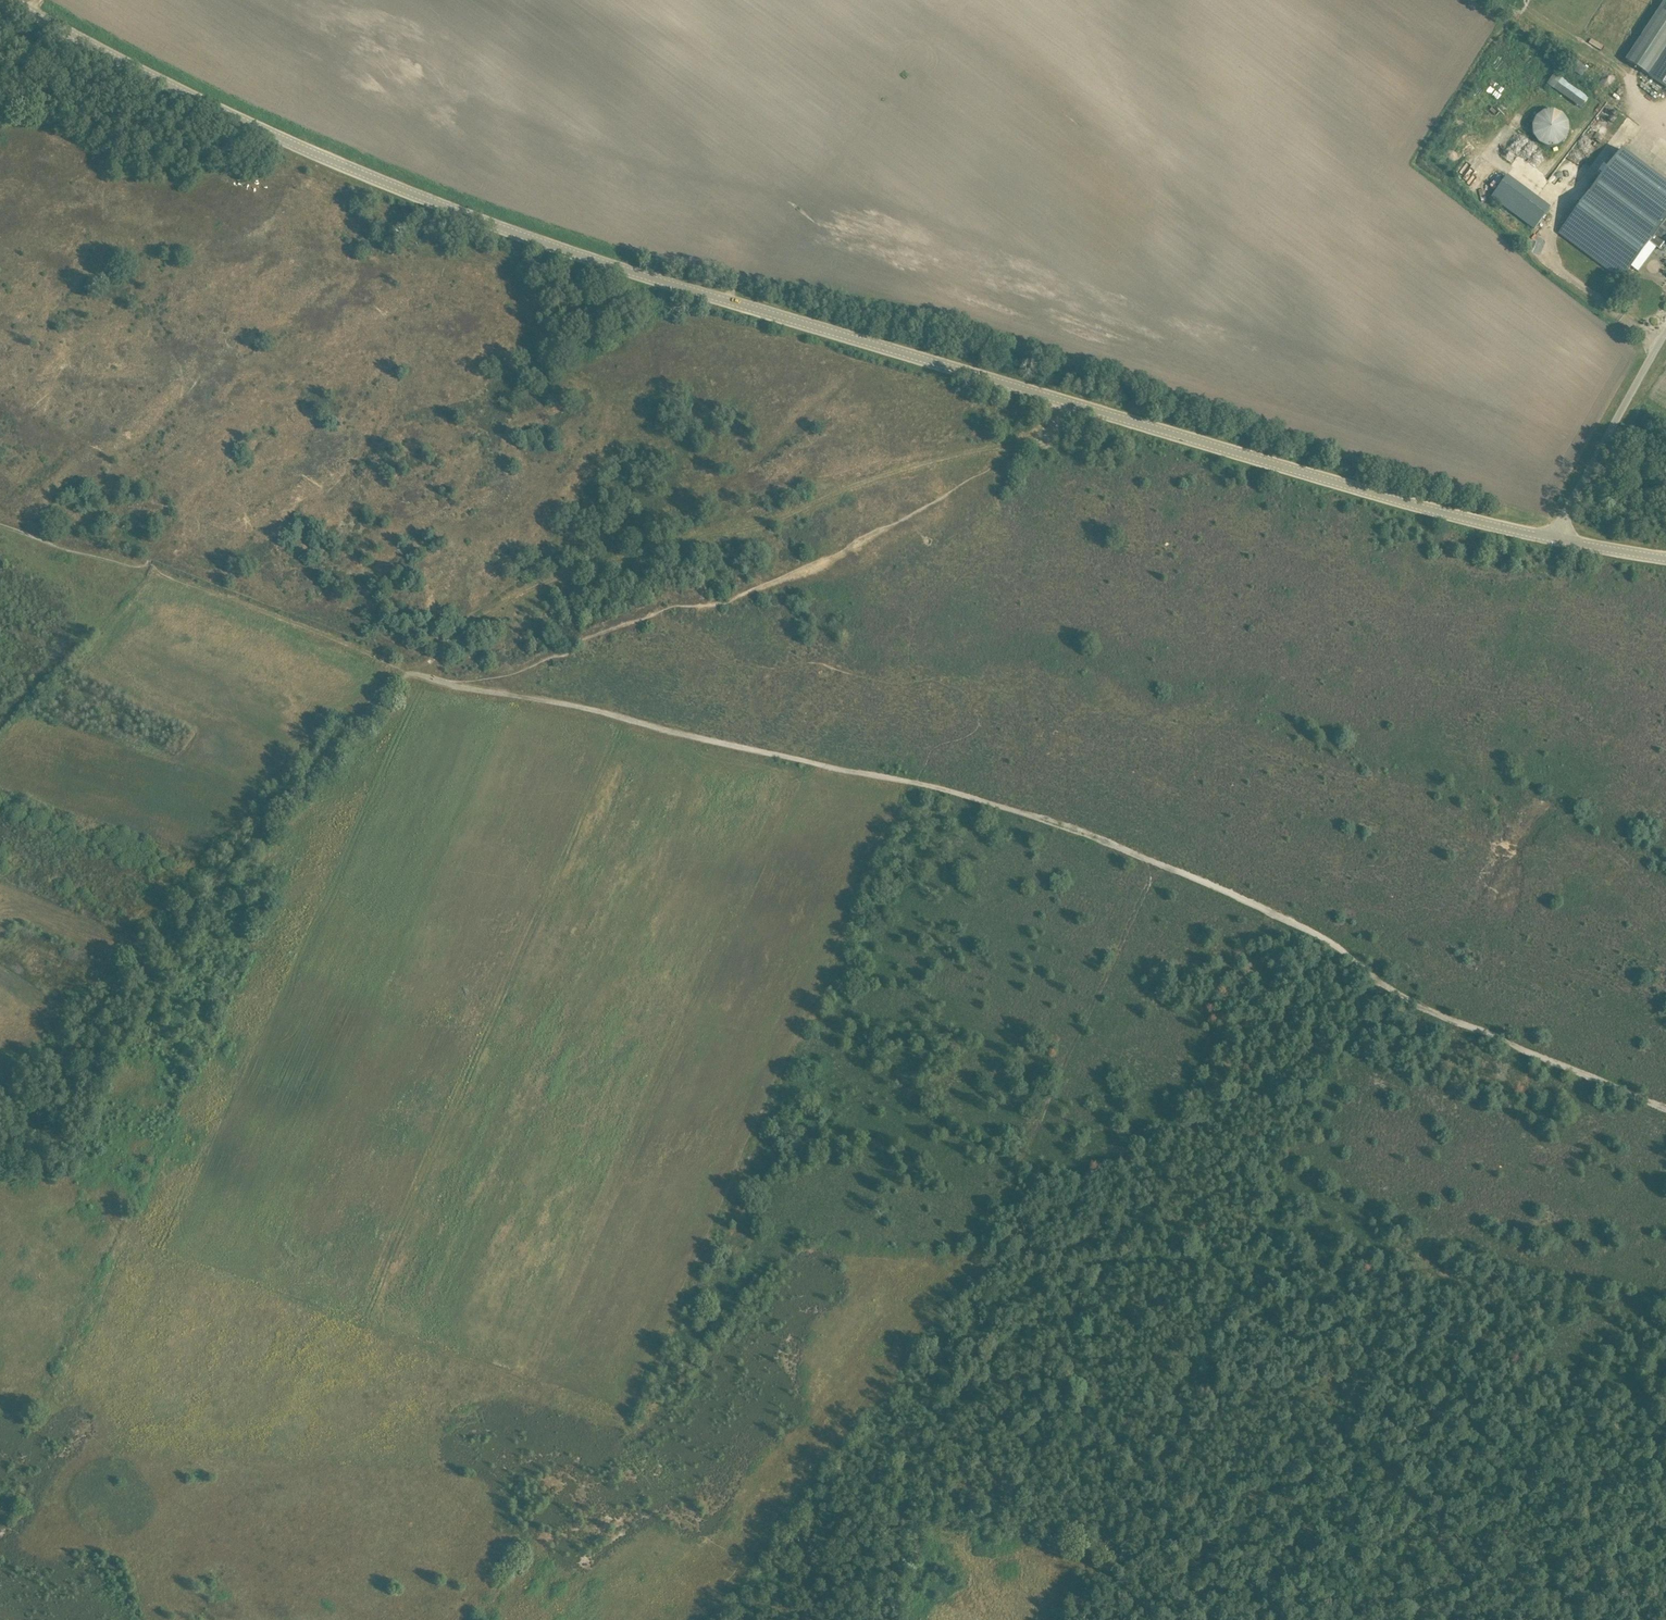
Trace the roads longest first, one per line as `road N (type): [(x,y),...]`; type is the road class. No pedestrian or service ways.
road 1 (tertiary): [(1554,534),(1475,522),(648,281),(392,191),(6,0)]
road 2 (track): [(1665,1109),(1412,1003),(1279,910),(1084,831),(904,780),(409,671)]
road 3 (track): [(0,1116),(409,671)]
road 4 (track): [(409,671),(0,520)]
road 5 (track): [(1161,862),(990,1244)]
road 6 (track): [(1381,983),(1246,1264)]
road 7 (unclassified): [(1554,534),(1665,334)]

